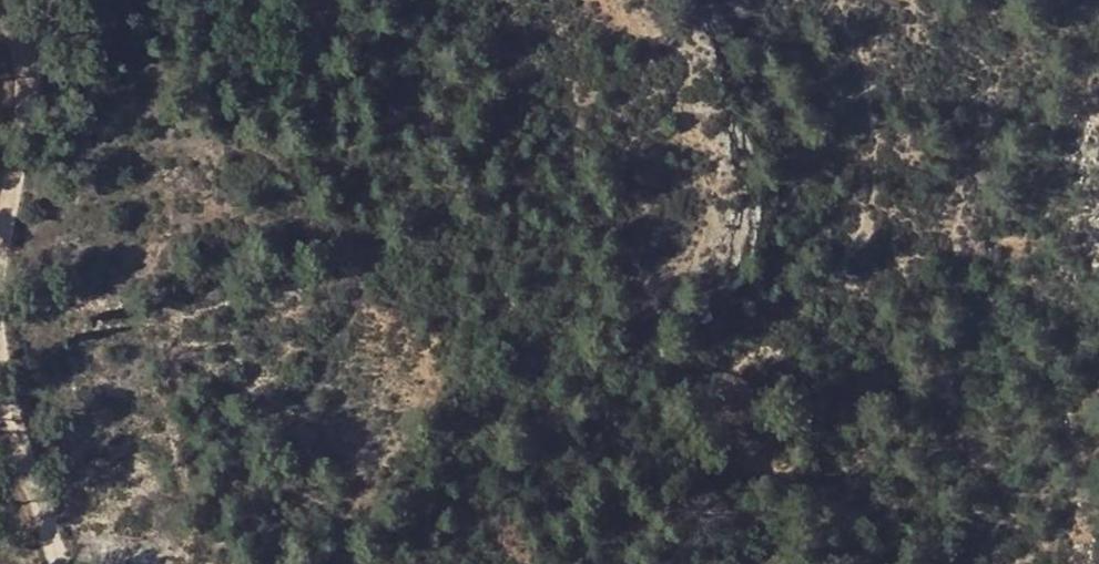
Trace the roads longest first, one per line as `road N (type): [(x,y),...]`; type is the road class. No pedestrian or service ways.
road 1 (track): [(0,239),(23,125),(22,68),(1,0)]
road 2 (track): [(58,563),(0,356)]

